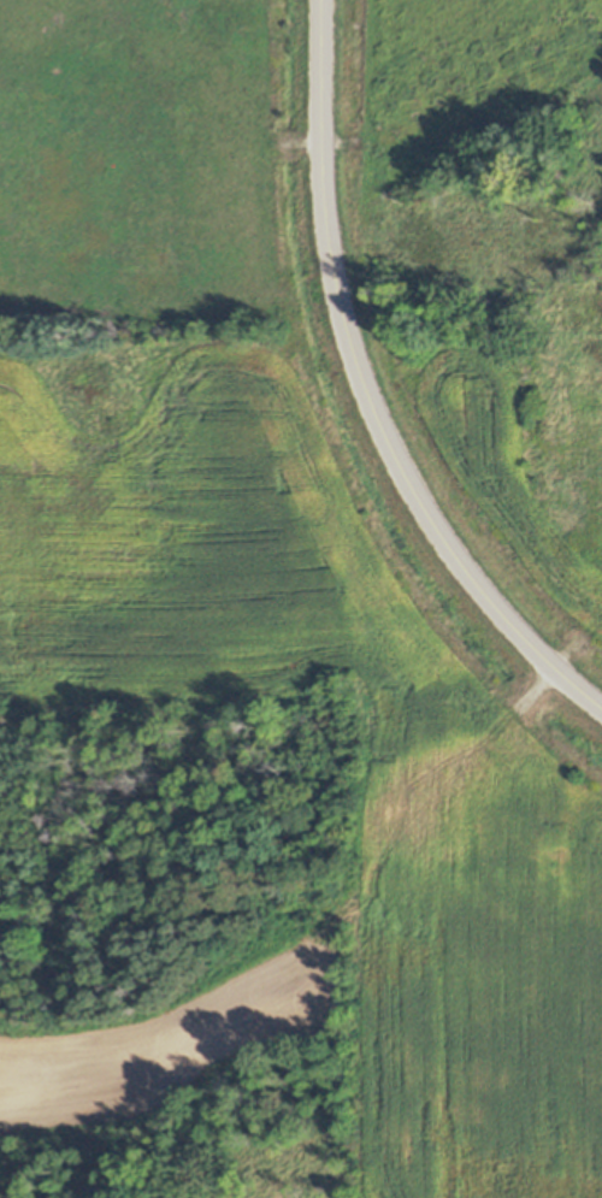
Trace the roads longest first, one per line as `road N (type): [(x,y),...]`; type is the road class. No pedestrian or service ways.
road 1 (residential): [(326,0),(337,268),(376,413),(414,497),(472,582),(601,704)]

